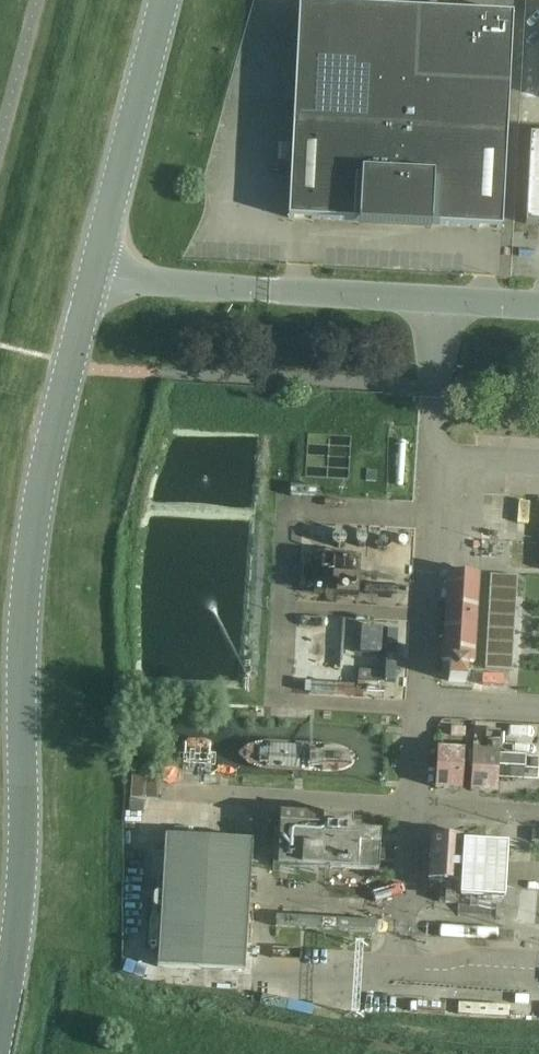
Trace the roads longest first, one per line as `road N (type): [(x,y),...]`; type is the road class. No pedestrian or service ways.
road 1 (unclassified): [(0,1018),(20,856),(14,764),(20,544),(91,273)]
road 2 (tertiary): [(91,273),(538,309)]
road 3 (tertiary): [(91,273),(162,0)]

